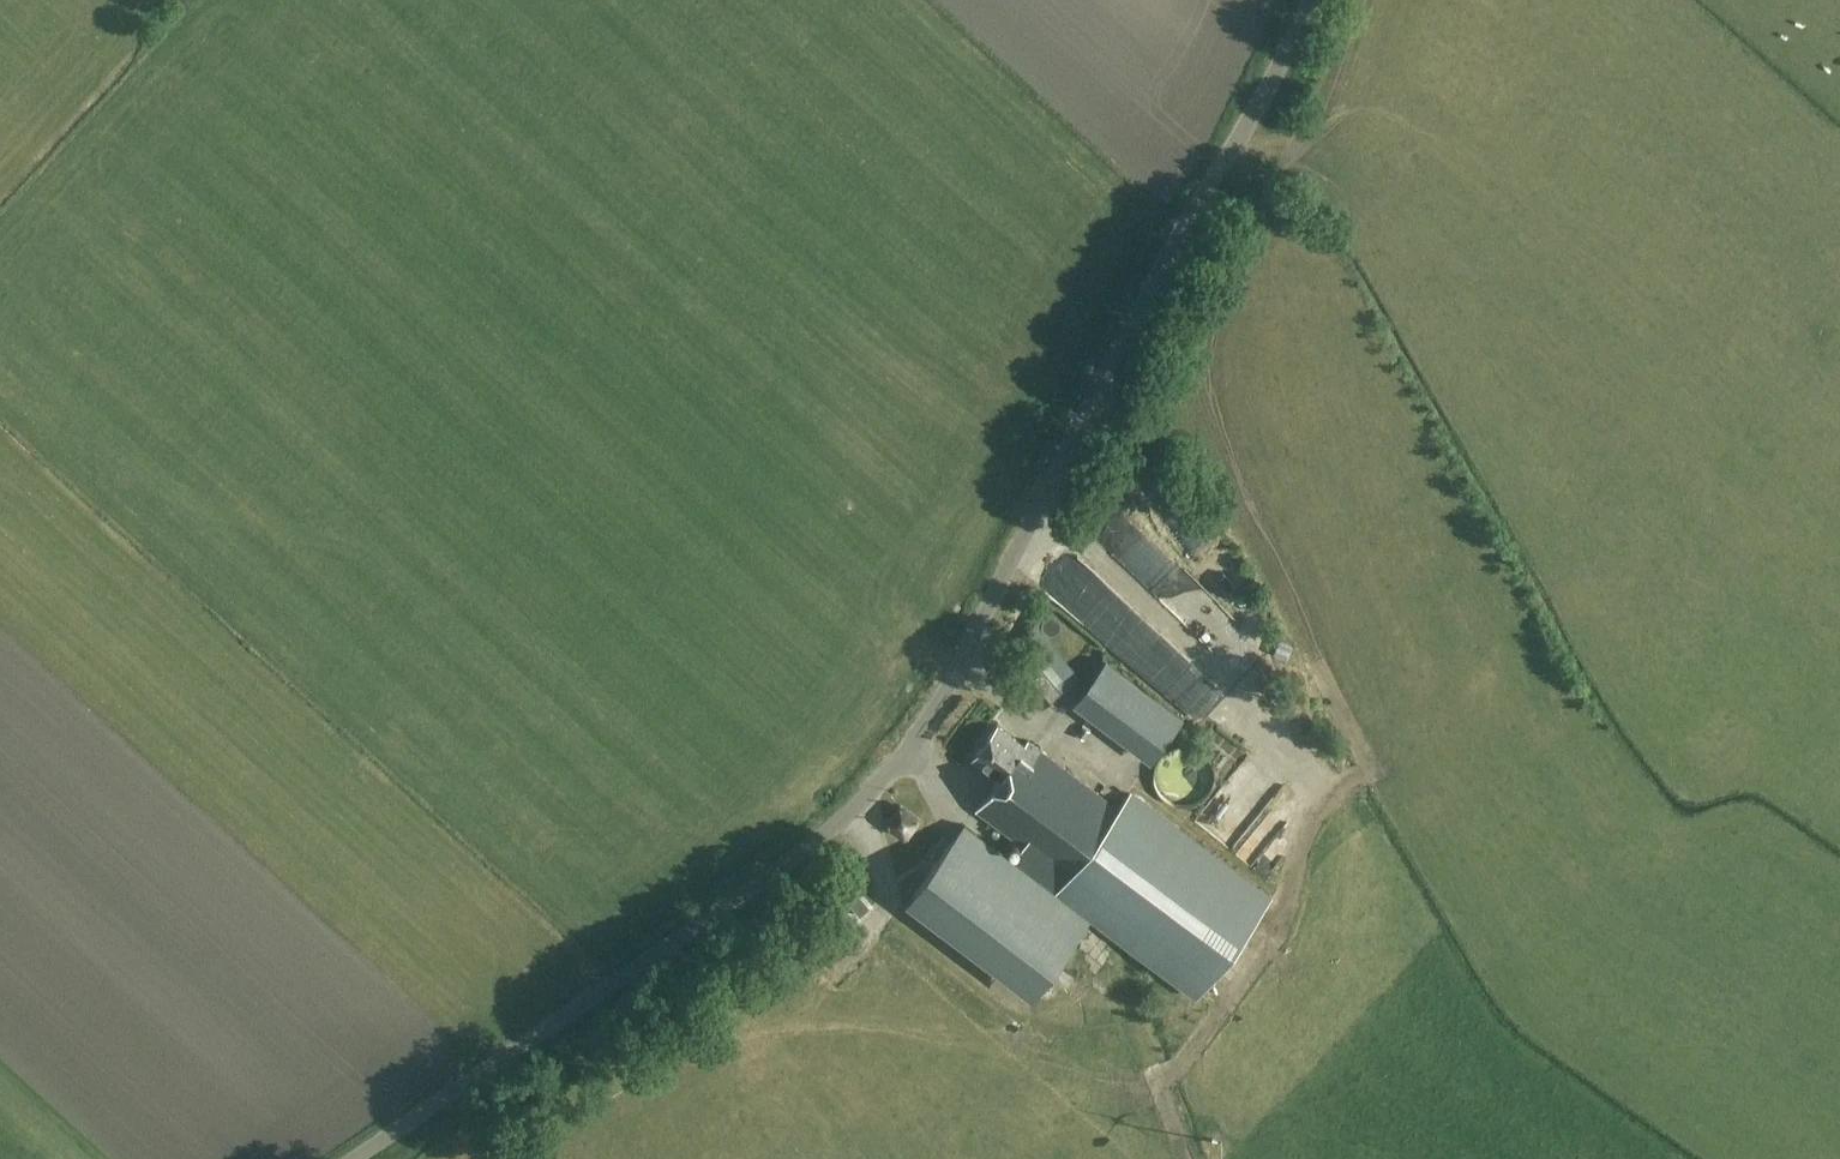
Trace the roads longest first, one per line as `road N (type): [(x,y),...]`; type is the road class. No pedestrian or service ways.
road 1 (unclassified): [(354,1158),(804,851),(905,754),(954,681),(1153,280),(1280,71),(1311,0)]

